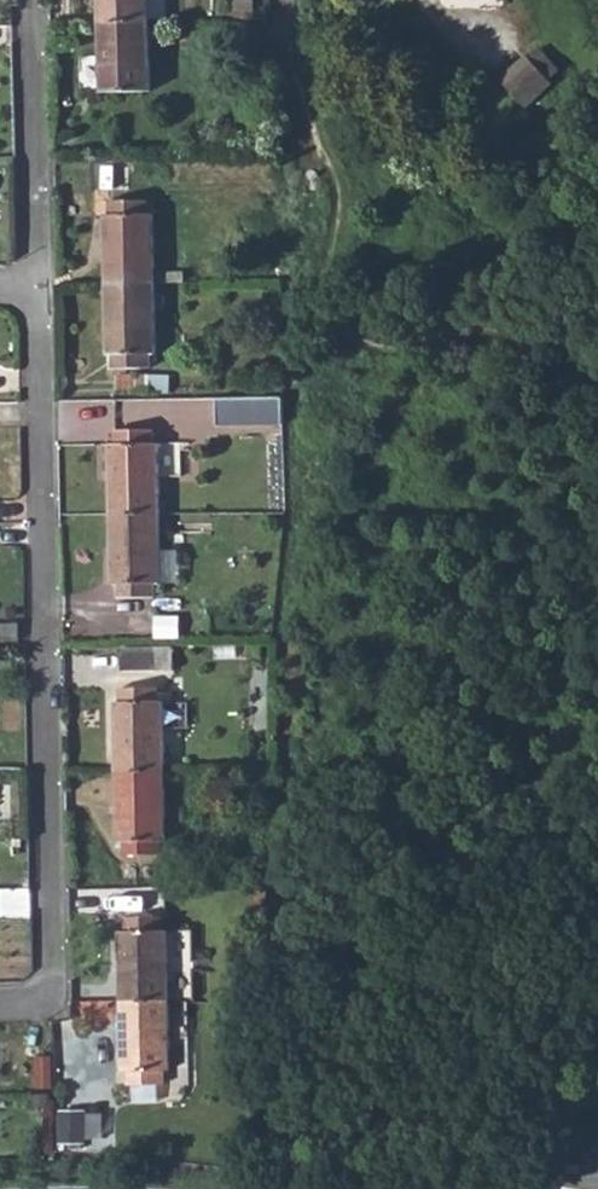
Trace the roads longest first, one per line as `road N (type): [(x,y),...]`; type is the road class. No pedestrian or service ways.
road 1 (residential): [(0,1006),(30,1006),(48,983),(35,291)]
road 2 (residential): [(35,291),(31,0)]

